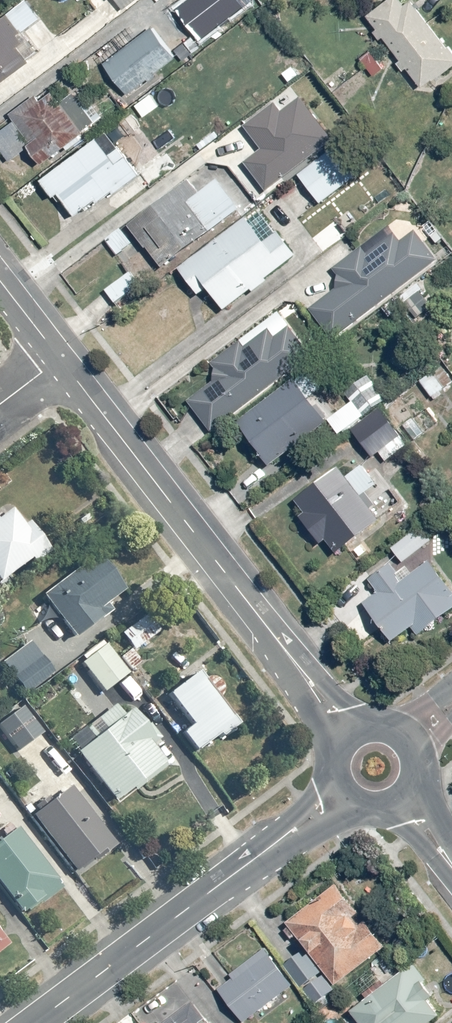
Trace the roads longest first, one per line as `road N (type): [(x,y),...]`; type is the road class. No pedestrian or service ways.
road 1 (residential): [(345,732),(60,359)]
road 2 (residential): [(339,797),(35,1022)]

